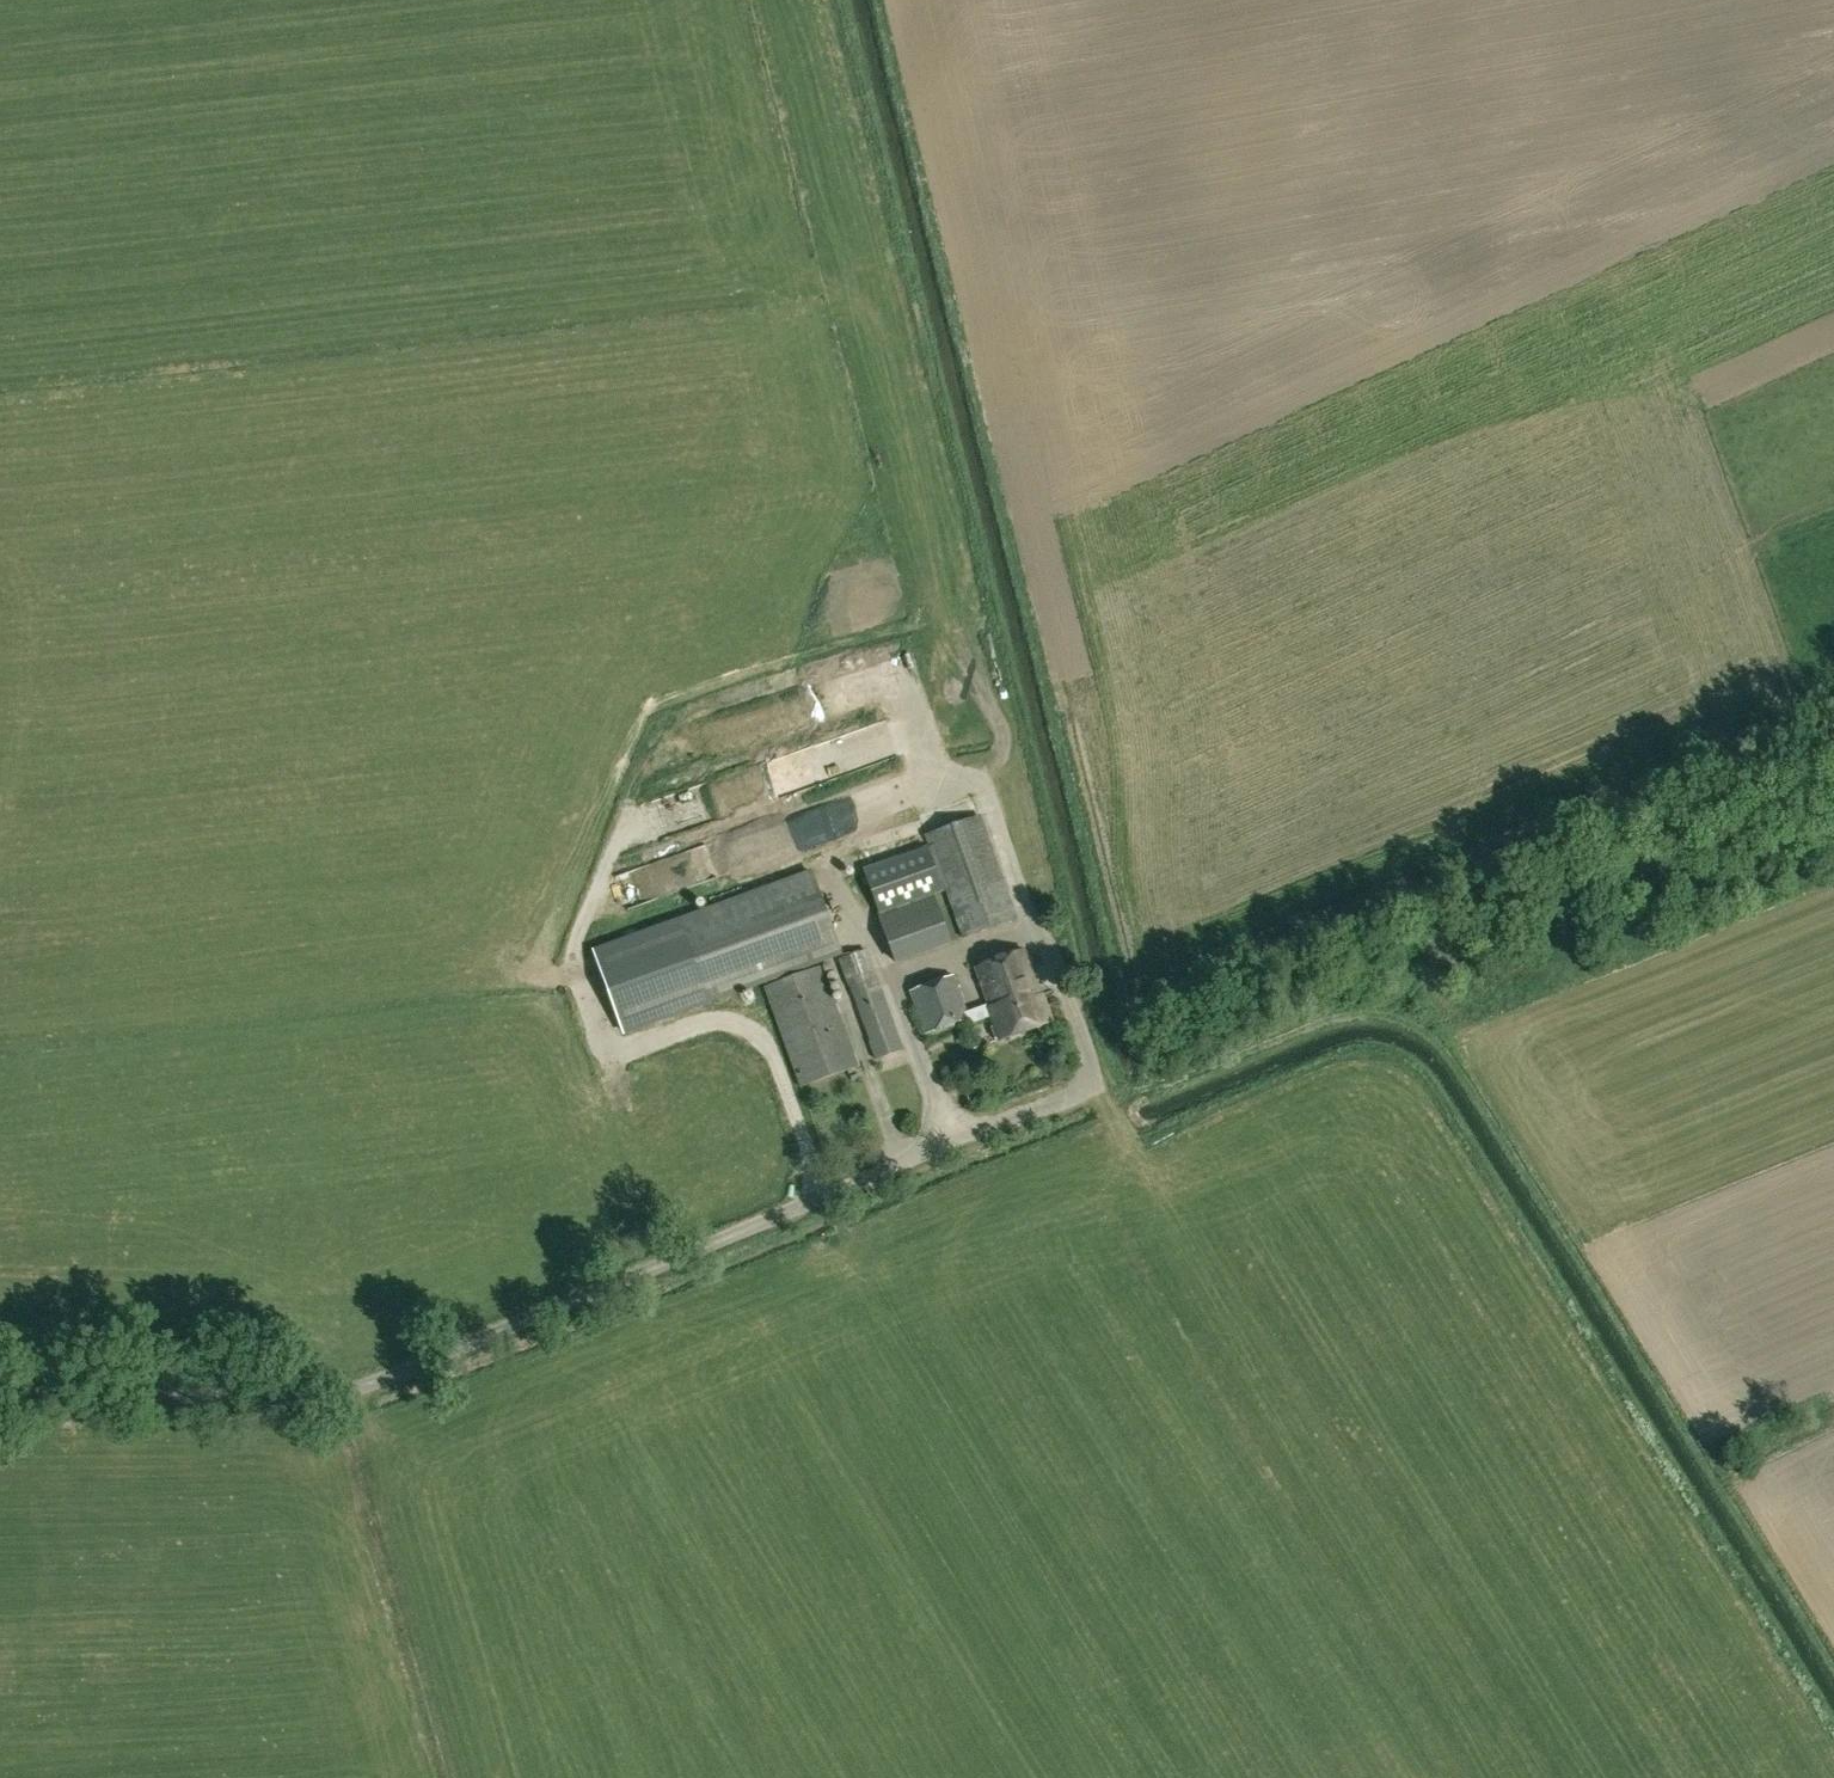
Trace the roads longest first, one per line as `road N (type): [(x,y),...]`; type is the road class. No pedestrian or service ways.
road 1 (unclassified): [(0,1396),(287,1394),(408,1377),(1090,1087),(1097,1080),(1065,988)]
road 2 (track): [(1833,786),(1422,952)]

